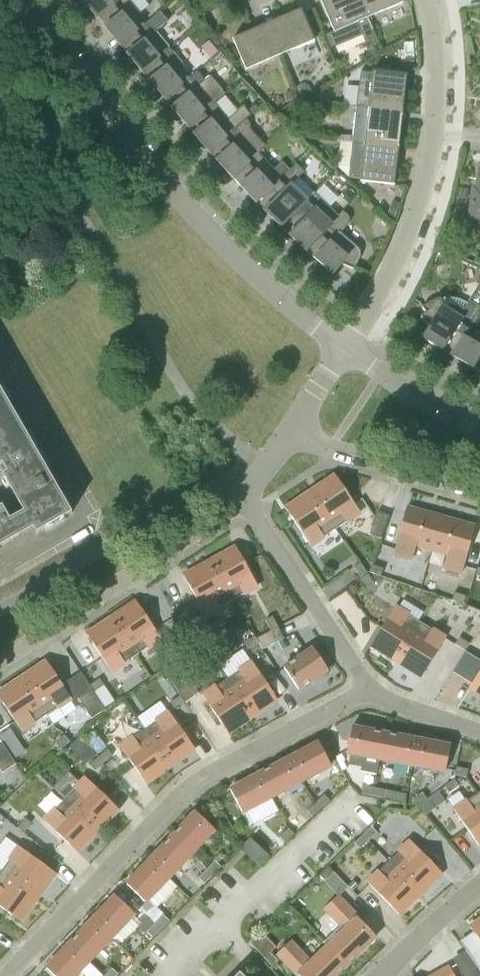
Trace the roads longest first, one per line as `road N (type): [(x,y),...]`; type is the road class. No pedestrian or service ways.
road 1 (residential): [(347,347),(170,185),(18,0)]
road 2 (residential): [(5,975),(183,794),(370,691)]
road 3 (residential): [(0,663),(243,495)]
road 4 (residential): [(347,347),(413,238),(438,134)]
road 5 (residential): [(370,691),(243,495)]
road 6 (residential): [(479,487),(290,434)]
road 7 (residential): [(479,427),(347,347)]
road 8 (residential): [(438,134),(442,67),(433,0)]
road 9 (residential): [(381,975),(479,885)]

